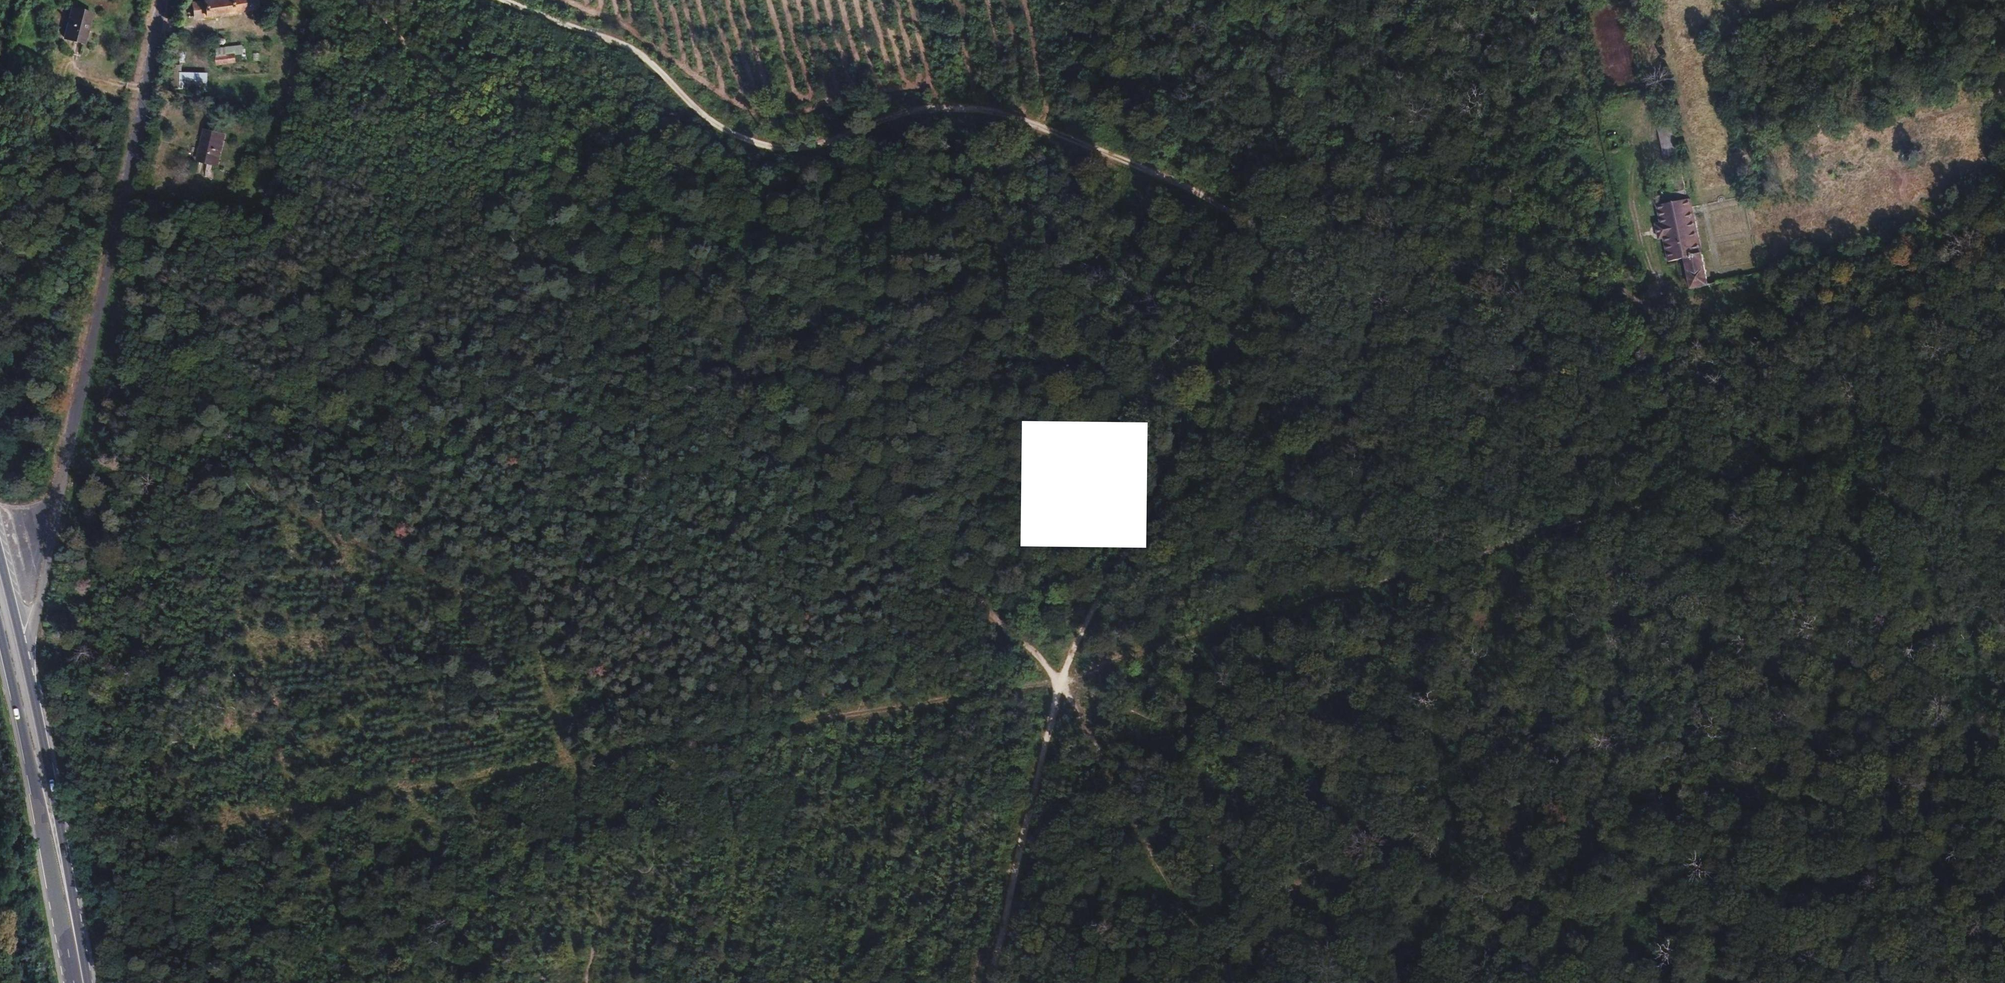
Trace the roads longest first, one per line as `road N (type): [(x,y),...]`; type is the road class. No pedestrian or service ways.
road 1 (track): [(64,860),(1058,680),(2004,393)]
road 2 (track): [(502,0),(648,64),(737,139),(788,148),(921,110),(988,113),(1071,142),(1288,246),(1605,274),(1662,304),(2004,216)]
road 3 (track): [(1688,982),(1058,680)]
road 4 (unclassified): [(27,668),(162,0)]
road 5 (track): [(1058,680),(1225,982)]
road 6 (primary): [(0,628),(66,922)]
road 7 (primary): [(66,922),(74,898),(27,668)]

